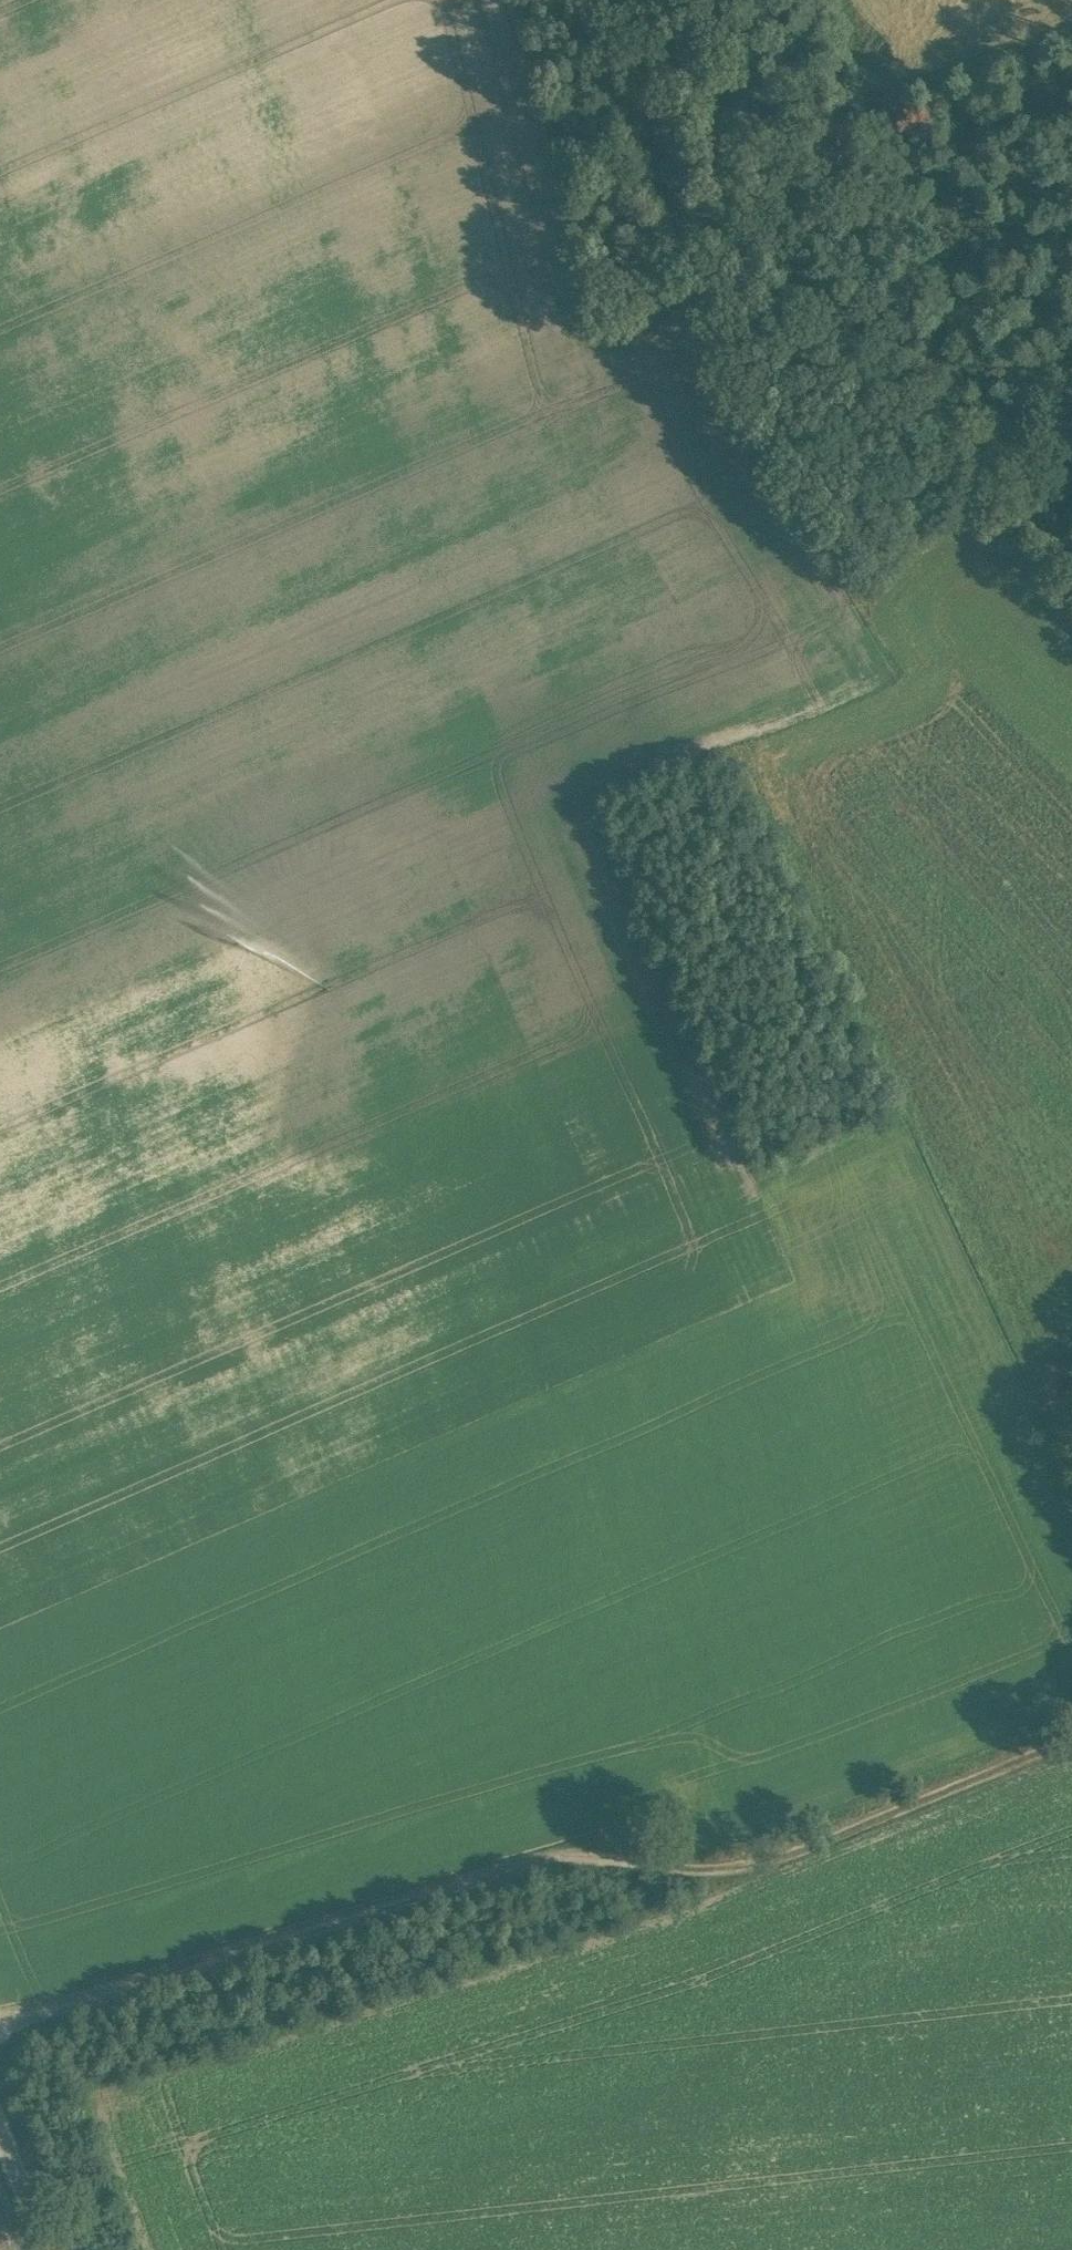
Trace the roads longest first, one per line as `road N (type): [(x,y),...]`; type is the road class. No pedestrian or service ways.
road 1 (track): [(1071,1743),(794,1852),(728,1869),(548,1865),(486,1877),(0,2033)]
road 2 (track): [(1071,355),(972,473)]
road 3 (unclassified): [(48,2249),(0,2127)]

